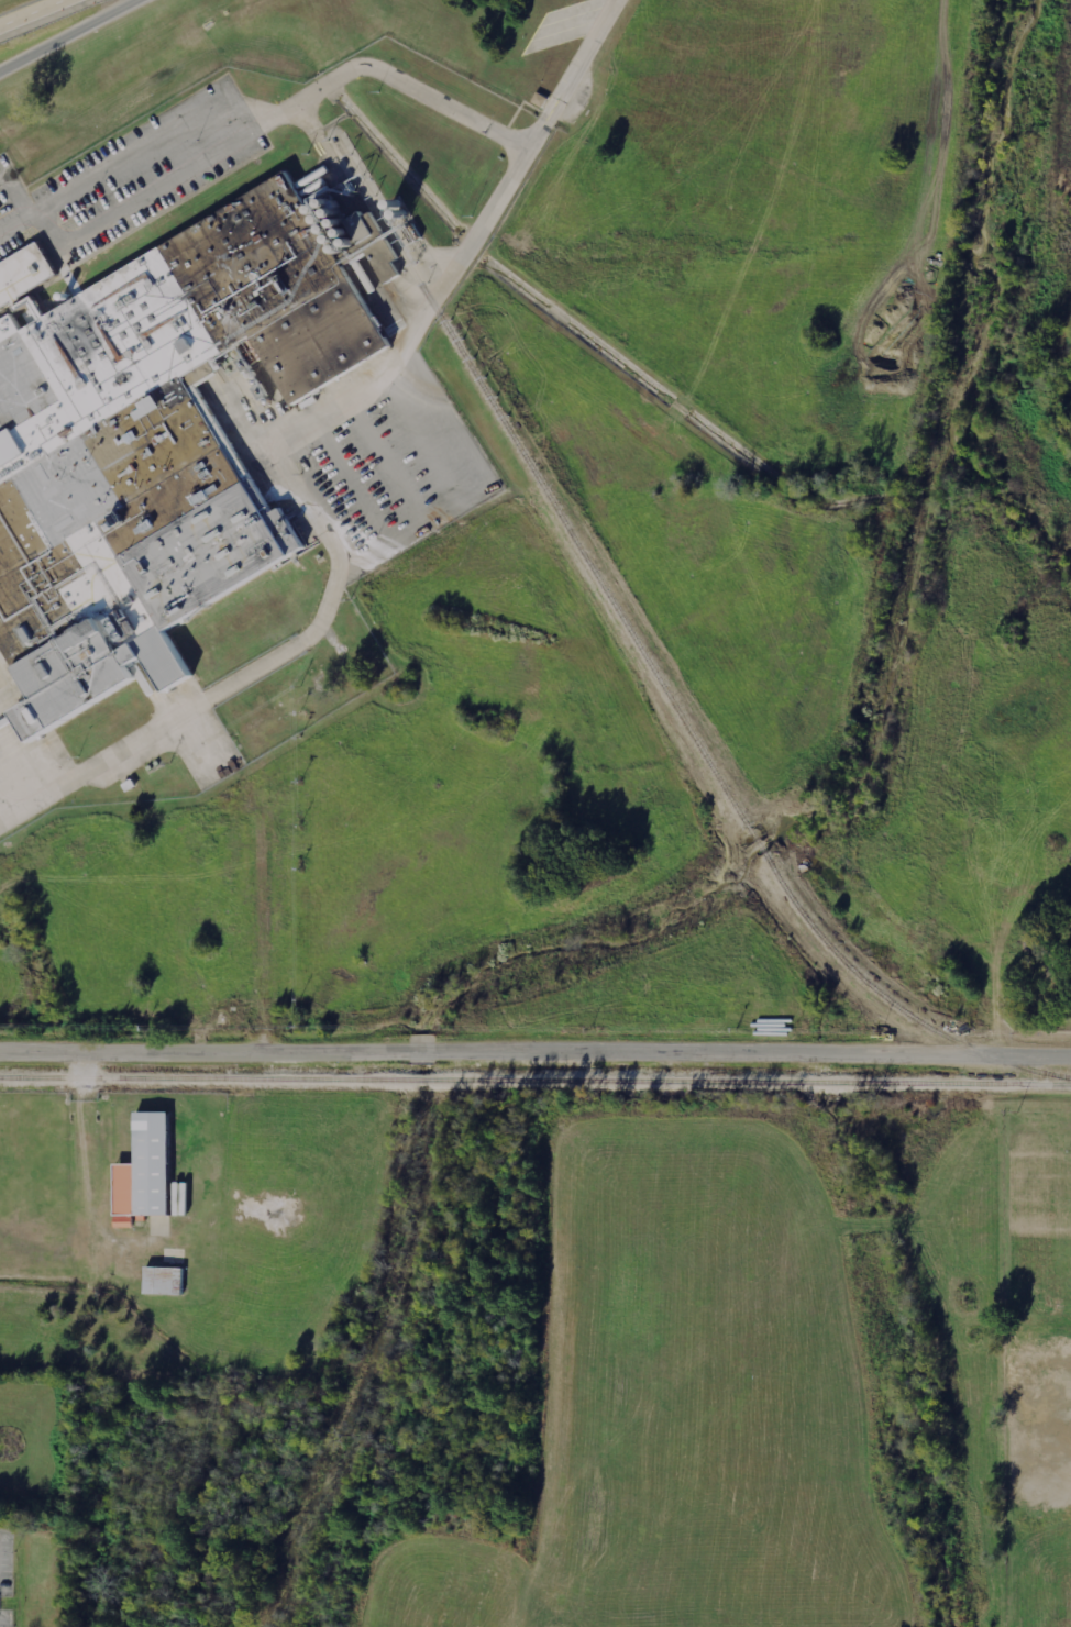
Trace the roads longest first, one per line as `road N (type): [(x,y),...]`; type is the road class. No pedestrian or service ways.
road 1 (tertiary): [(1070,1047),(0,1046)]
road 2 (trunk): [(0,75),(150,0)]

